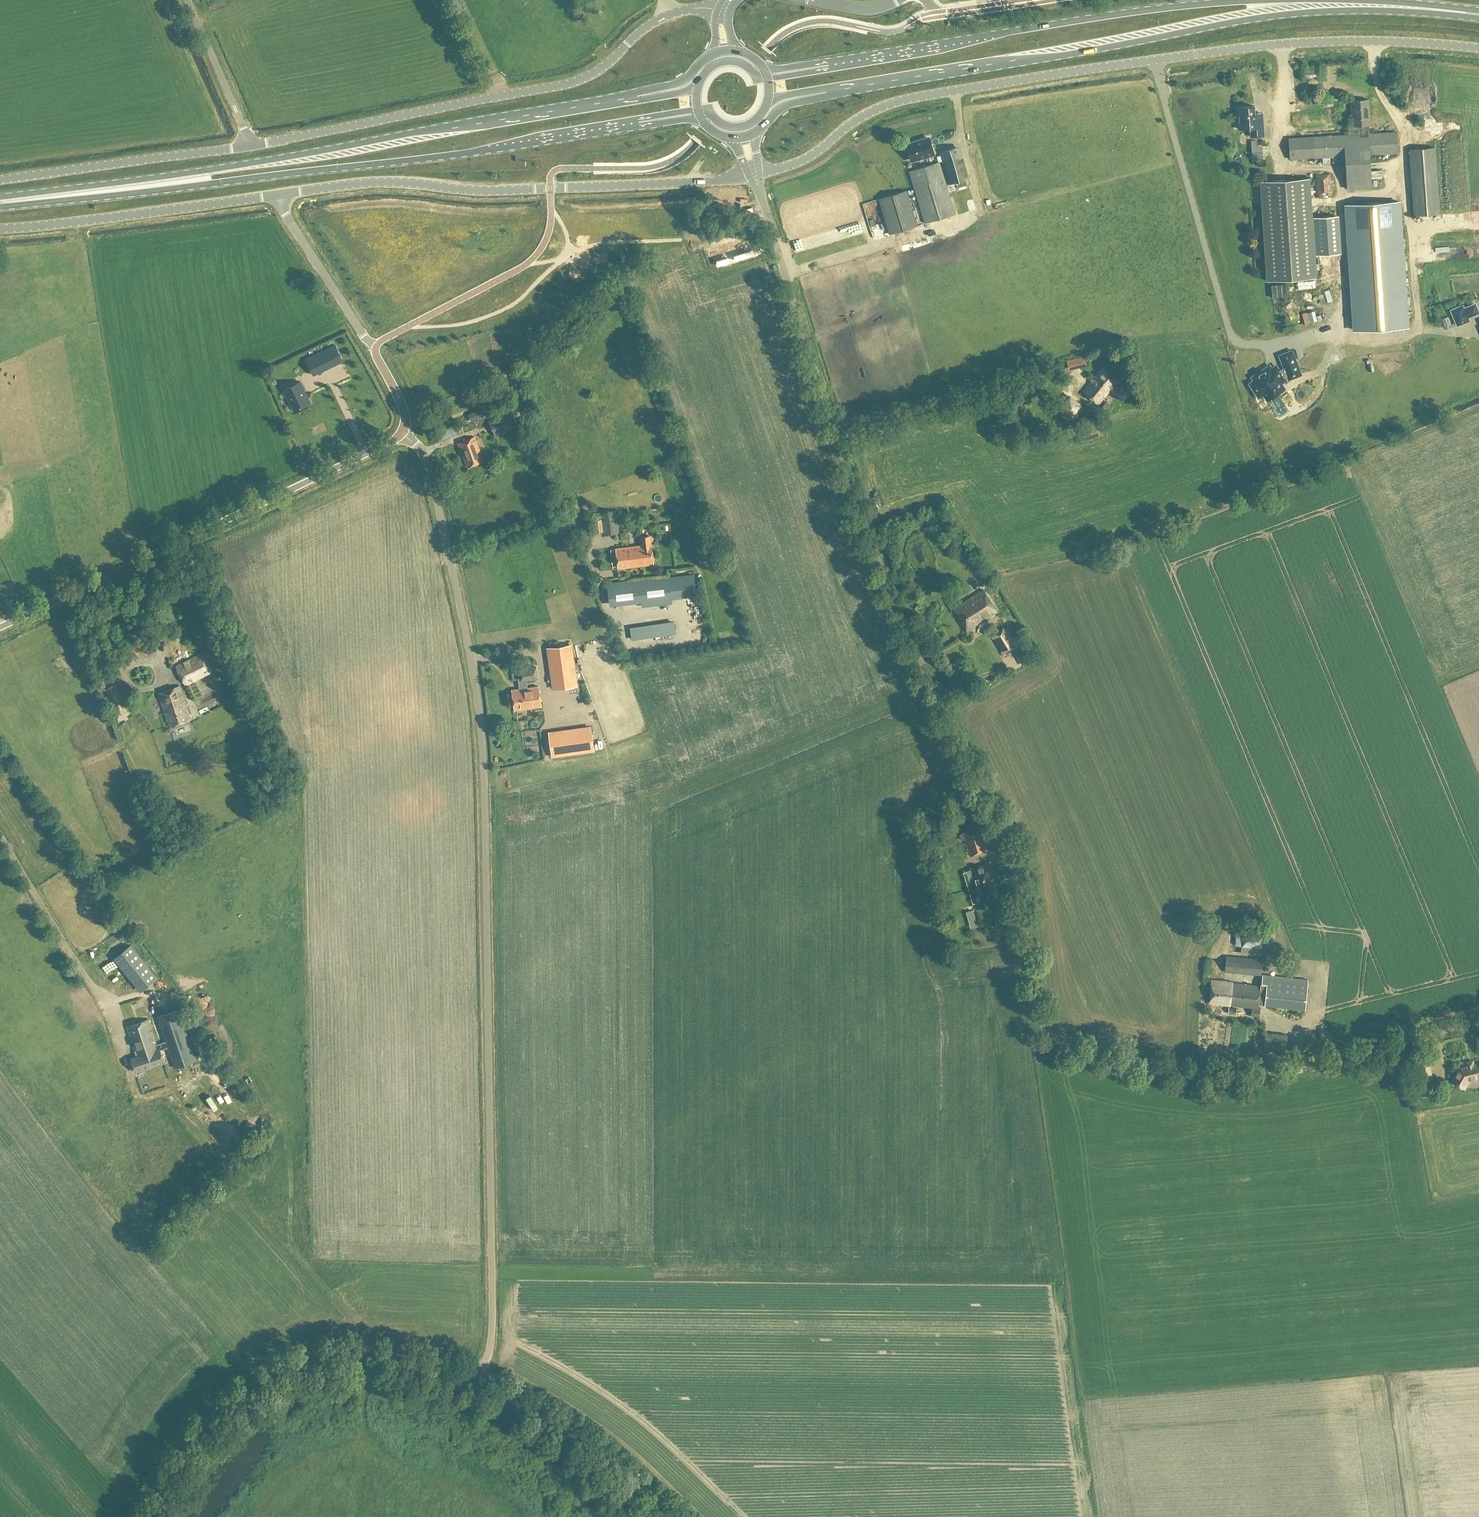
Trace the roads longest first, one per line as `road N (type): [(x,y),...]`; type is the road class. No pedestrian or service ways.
road 1 (unclassified): [(150,1516),(205,1419),(284,1362),(367,1345),(471,1374),(490,1349),(490,1022),(478,697),(427,467),(402,433)]
road 2 (unclassified): [(1478,1023),(1250,1075),(1082,1050),(1047,1032),(1009,836),(876,557),(754,175)]
road 3 (unclassified): [(754,175),(799,162),(862,116),(916,97),(1279,45),(1478,49)]
road 4 (primary): [(813,95),(1253,15),(1374,5)]
road 5 (unclassified): [(251,146),(573,83),(600,70),(652,23),(695,9),(720,11)]
road 6 (unclassified): [(273,196),(369,183),(512,190),(754,175)]
road 7 (primary): [(170,182),(433,158),(646,121)]
road 8 (primary): [(637,96),(170,182)]
road 9 (unclassified): [(0,627),(402,433)]
road 10 (primary): [(1266,0),(1092,18),(829,65)]
road 11 (unclassified): [(402,433),(404,413),(378,346),(273,196)]
road 12 (unclassified): [(0,229),(273,196)]
road 13 (unclassified): [(0,179),(251,146)]
road 14 (track): [(670,1516),(609,1455),(478,1373)]
road 15 (primary): [(170,182),(0,202)]
road 16 (track): [(785,274),(945,227)]
road 17 (unclassified): [(251,146),(187,0)]
road 18 (residential): [(1038,0),(935,15),(926,0)]

